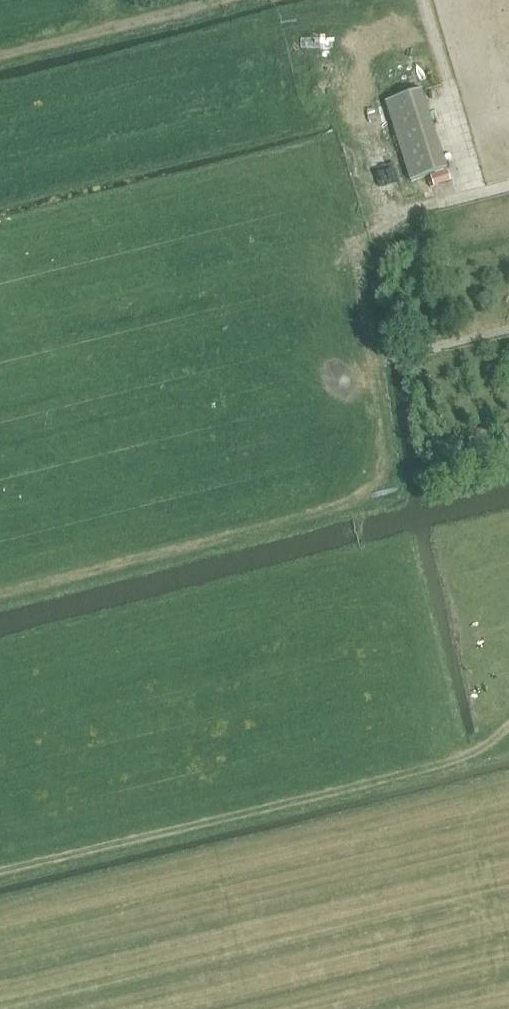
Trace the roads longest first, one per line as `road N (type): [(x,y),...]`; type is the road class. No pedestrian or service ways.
road 1 (track): [(0,873),(440,768),(508,727)]
road 2 (track): [(0,60),(241,0)]

